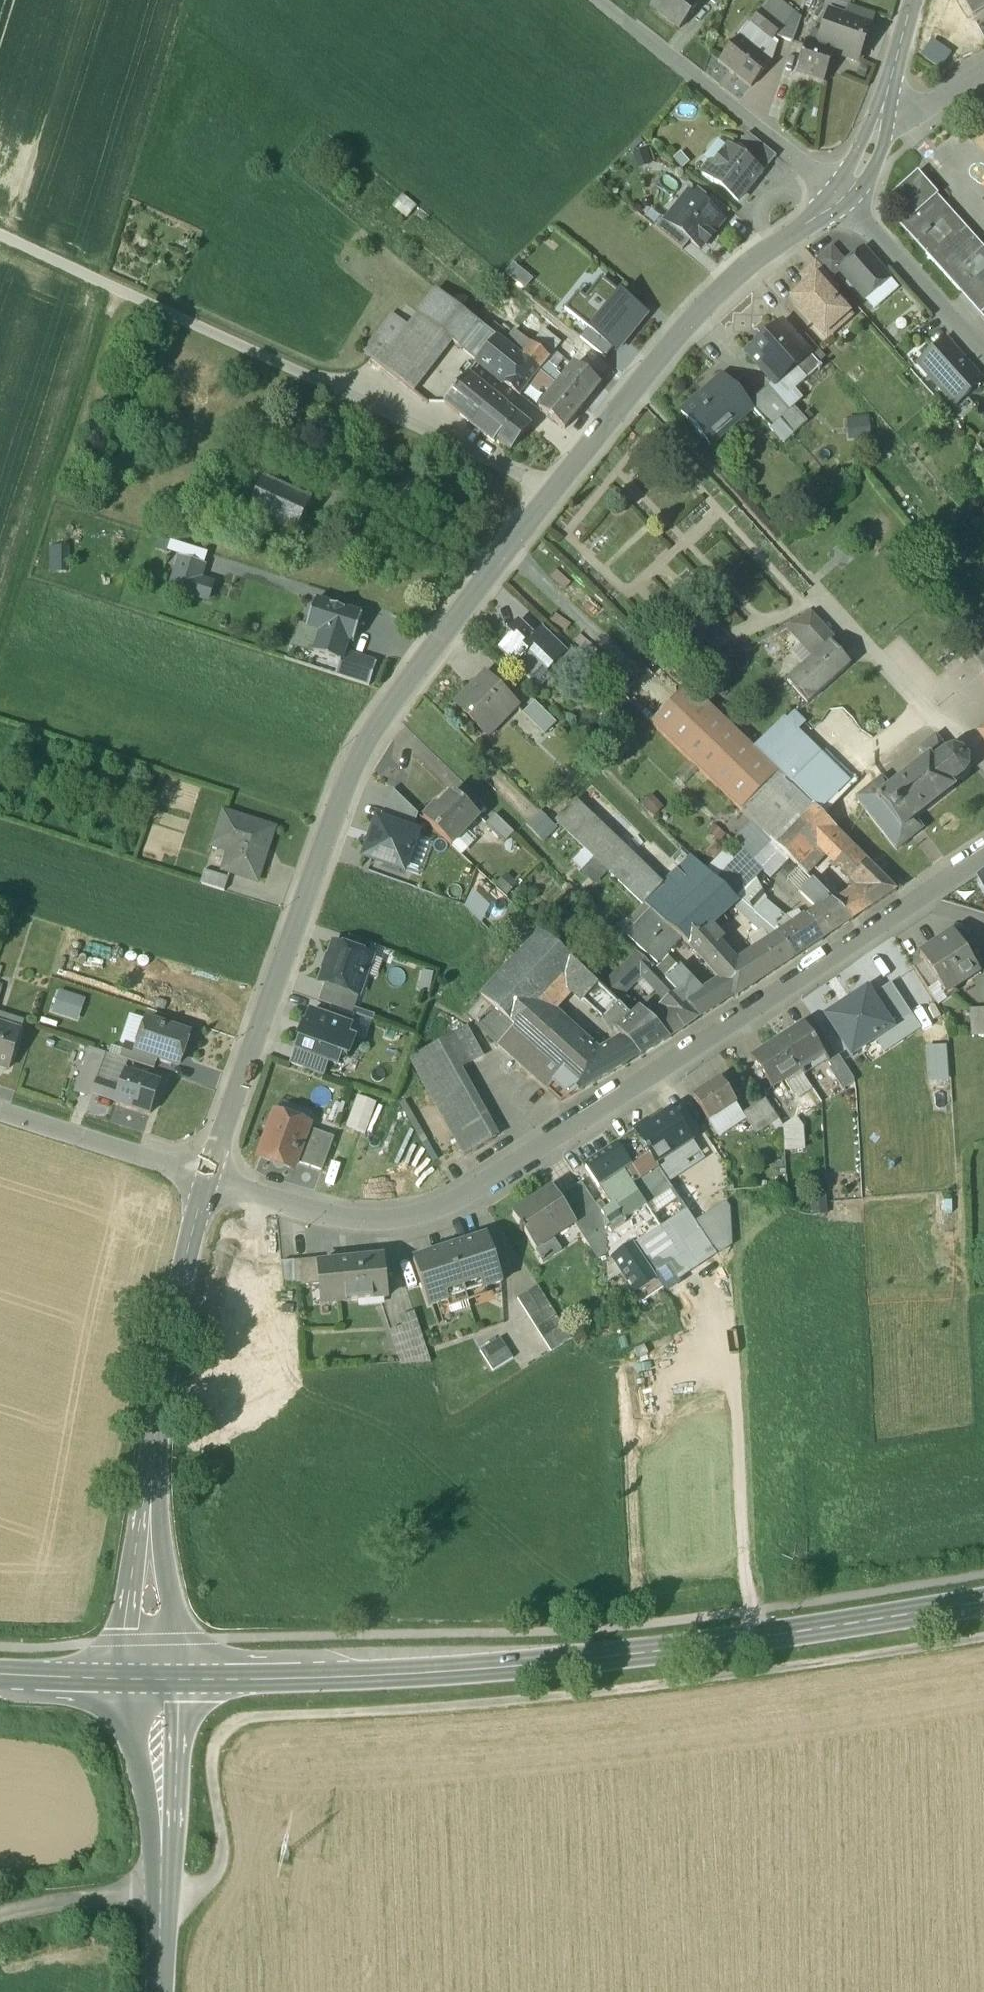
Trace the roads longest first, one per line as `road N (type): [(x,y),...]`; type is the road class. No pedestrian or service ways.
road 1 (tertiary): [(847,196),(722,296),(639,390),(490,572),(356,760),(209,1179)]
road 2 (track): [(0,1922),(114,1896),(201,1895),(222,1876),(214,1759),(221,1740),(246,1723),(646,1686),(983,1638)]
road 3 (residential): [(209,1179),(333,1219),(418,1218),(729,1026),(983,854)]
road 4 (secondary): [(983,1604),(517,1670),(153,1687)]
road 5 (tertiary): [(209,1179),(189,1247),(157,1431),(153,1687)]
road 6 (track): [(427,429),(0,238)]
road 7 (track): [(0,649),(114,291)]
road 8 (unclassified): [(594,0),(847,196)]
road 9 (tertiary): [(153,1687),(161,1991)]
road 10 (unclassified): [(0,1114),(209,1179)]
road 11 (residential): [(847,196),(983,348)]
road 12 (secondary): [(153,1687),(0,1685)]

